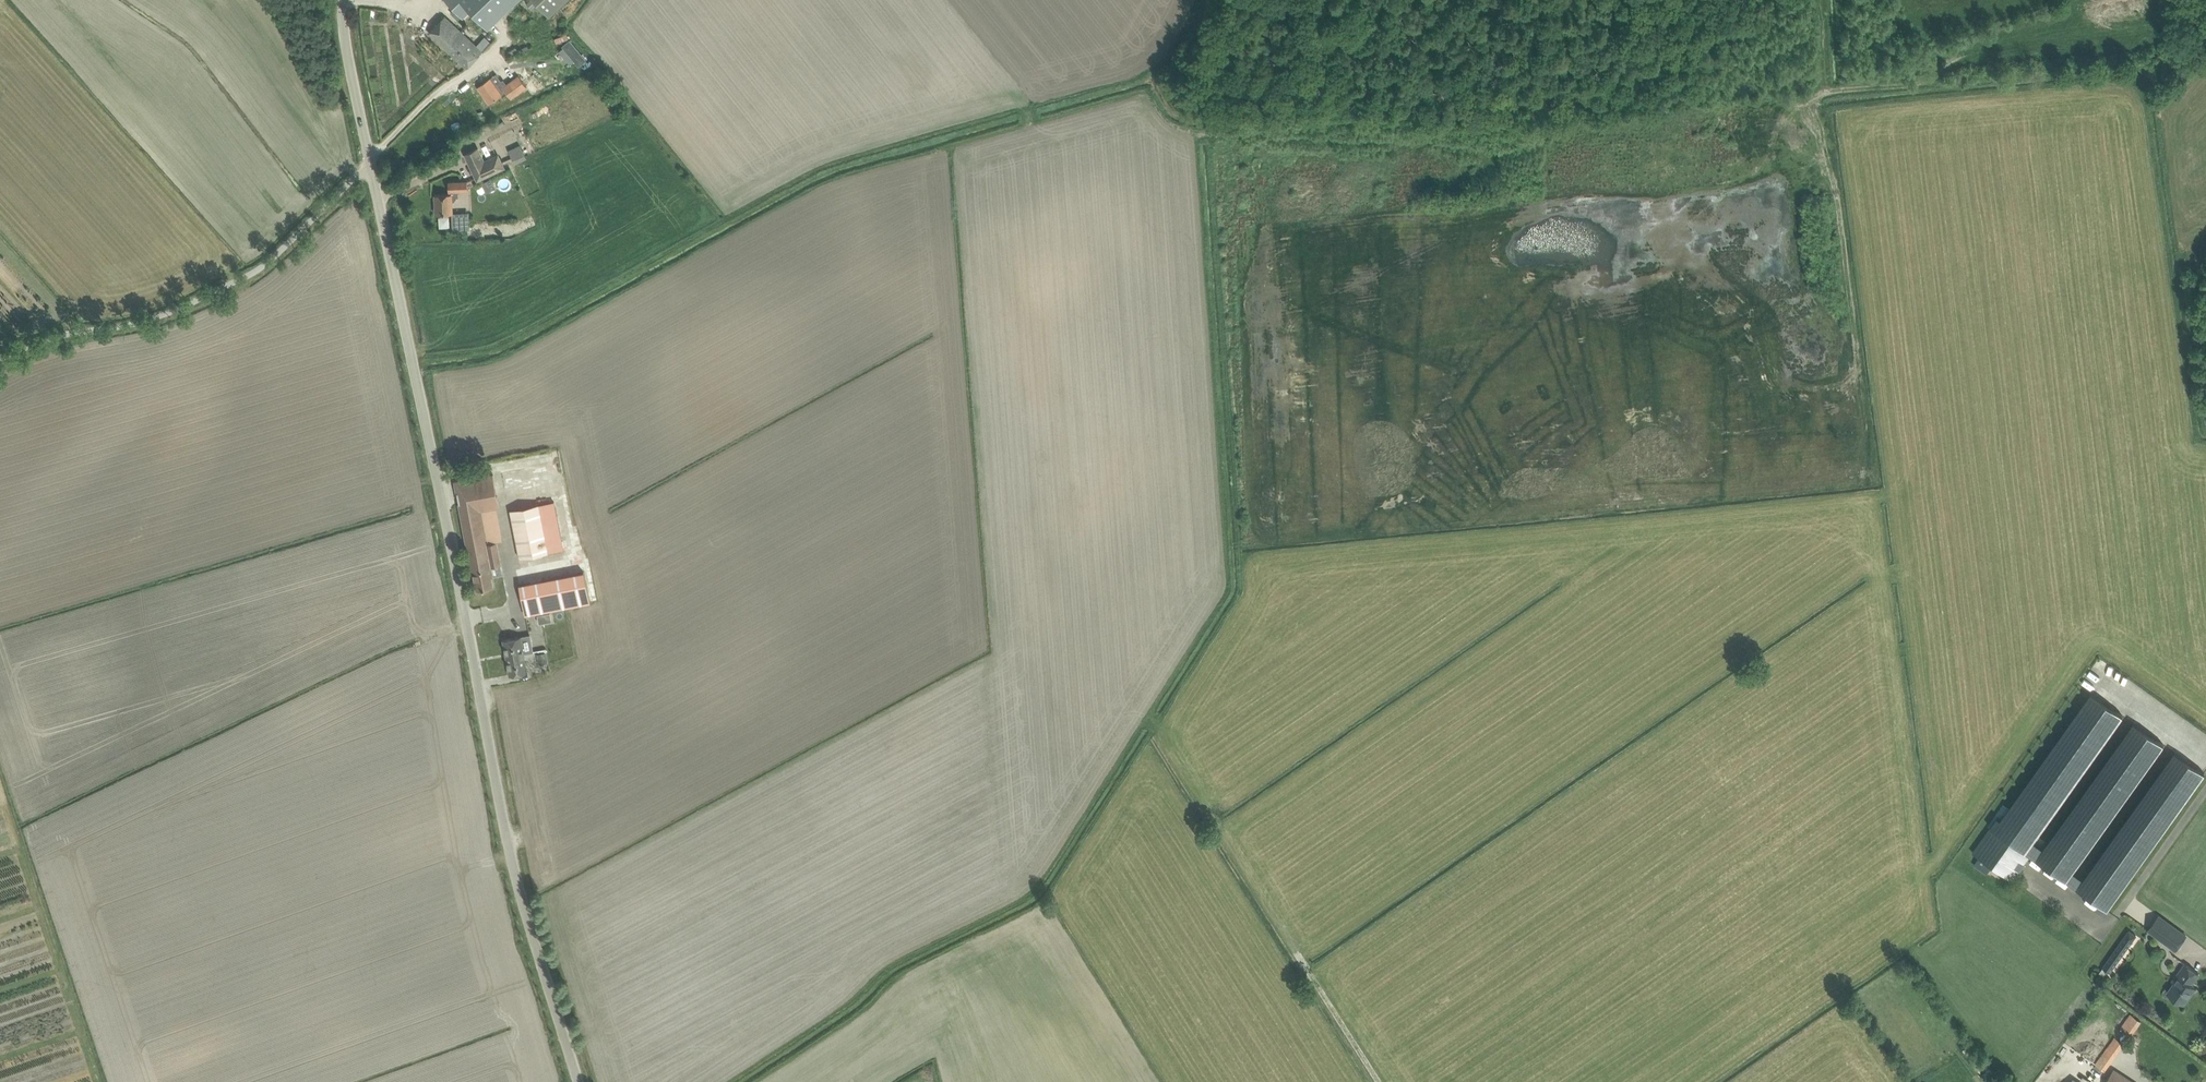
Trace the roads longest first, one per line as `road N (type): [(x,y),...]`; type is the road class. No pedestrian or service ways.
road 1 (unclassified): [(578,1081),(519,888),(371,168)]
road 2 (unclassified): [(61,336),(144,321),(234,281),(371,168)]
road 3 (unclassified): [(371,168),(344,0)]

